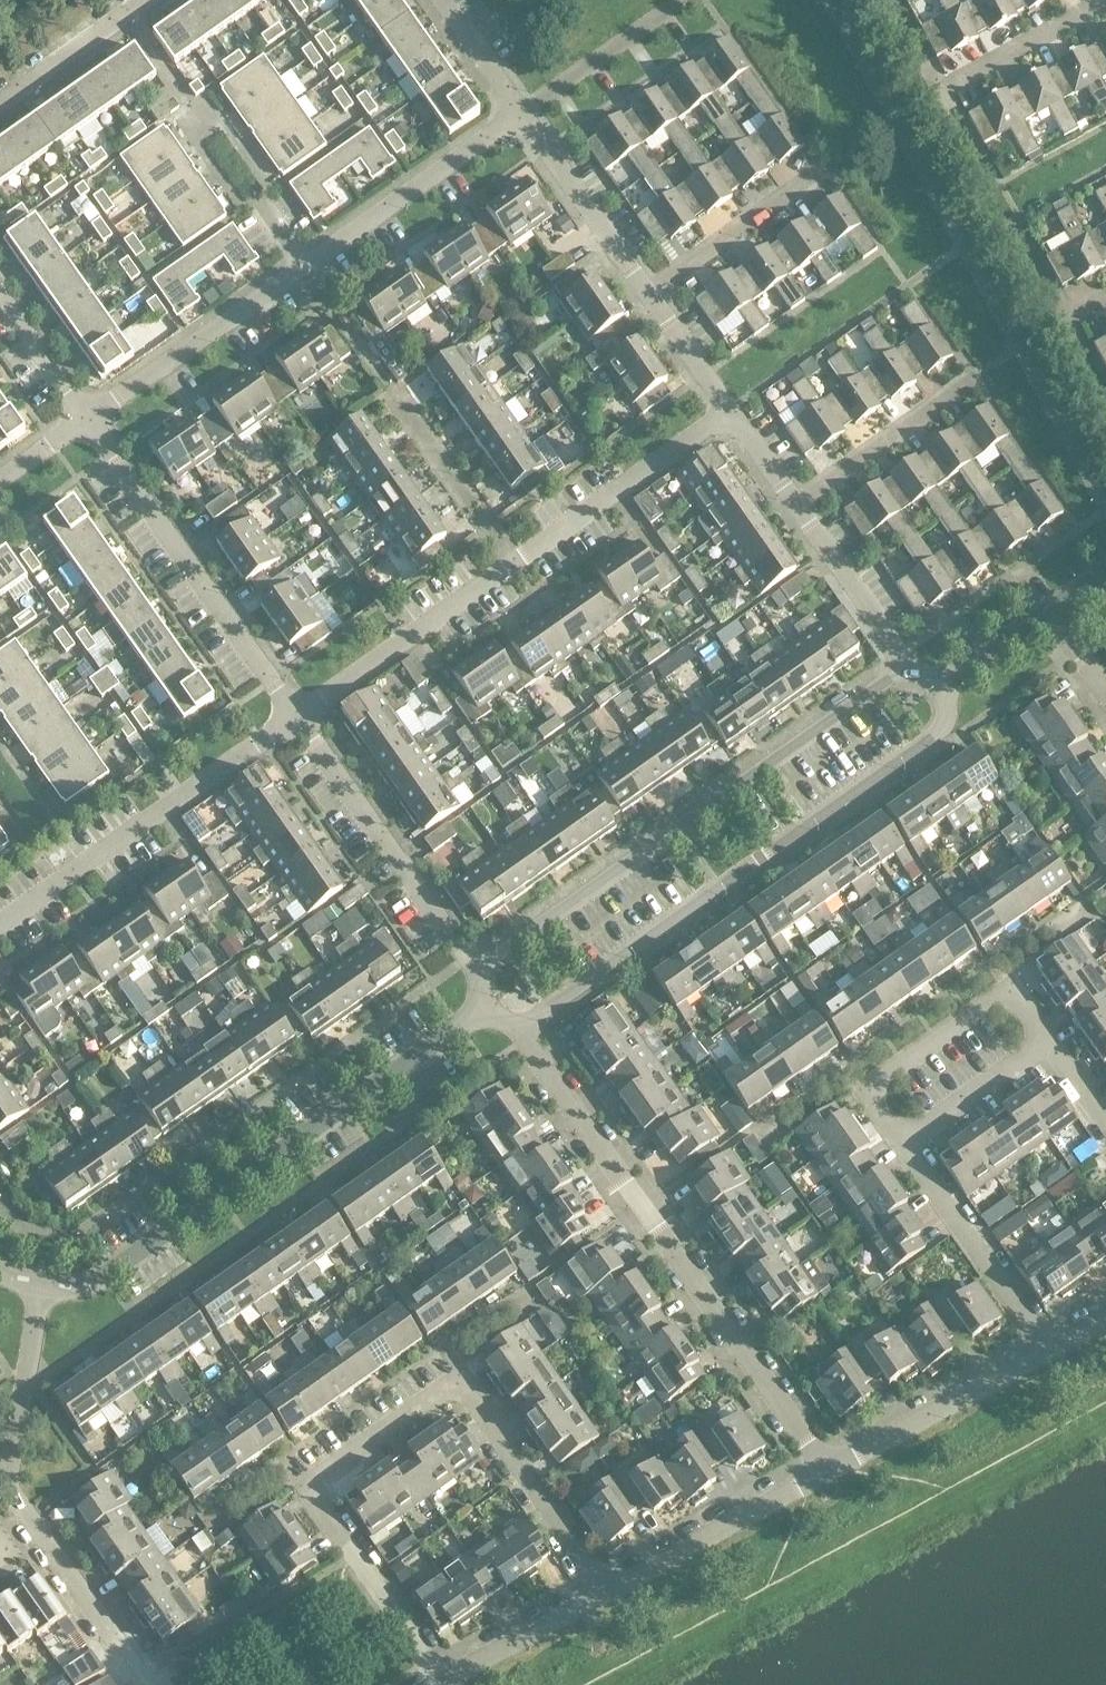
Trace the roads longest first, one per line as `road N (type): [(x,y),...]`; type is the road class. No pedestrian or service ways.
road 1 (residential): [(601,1591),(460,1387),(317,1486),(445,1676)]
road 2 (residential): [(516,1027),(944,732),(947,681)]
road 3 (residential): [(815,1483),(516,1027)]
road 4 (residential): [(85,419),(520,112)]
road 5 (residential): [(294,719),(728,411)]
road 6 (residential): [(906,663),(470,964)]
road 7 (residential): [(43,1282),(81,1289),(154,1245),(479,1020)]
road 8 (residential): [(144,1684),(12,1494),(43,1282)]
road 9 (residential): [(1049,1353),(903,1140),(1044,1046)]
road 10 (residential): [(294,719),(85,419)]
road 11 (residential): [(0,920),(294,719)]
road 12 (residential): [(470,964),(294,719)]
road 13 (residential): [(815,1483),(1049,1353)]
road 14 (residential): [(601,1591),(815,1483)]
road 15 (residential): [(647,293),(520,112)]
road 16 (residential): [(970,382),(797,507)]
road 17 (residential): [(647,293),(818,173)]
road 18 (residential): [(906,663),(797,507)]
road 19 (residential): [(445,1676),(601,1591)]
road 20 (residential): [(0,104),(144,0)]
road 21 (residential): [(972,71),(1103,0)]
road 22 (residential): [(85,419),(0,297)]
road 23 (residential): [(728,411),(647,293)]
road 24 (residential): [(520,112),(442,0)]
road 25 (residential): [(947,681),(1049,608)]

